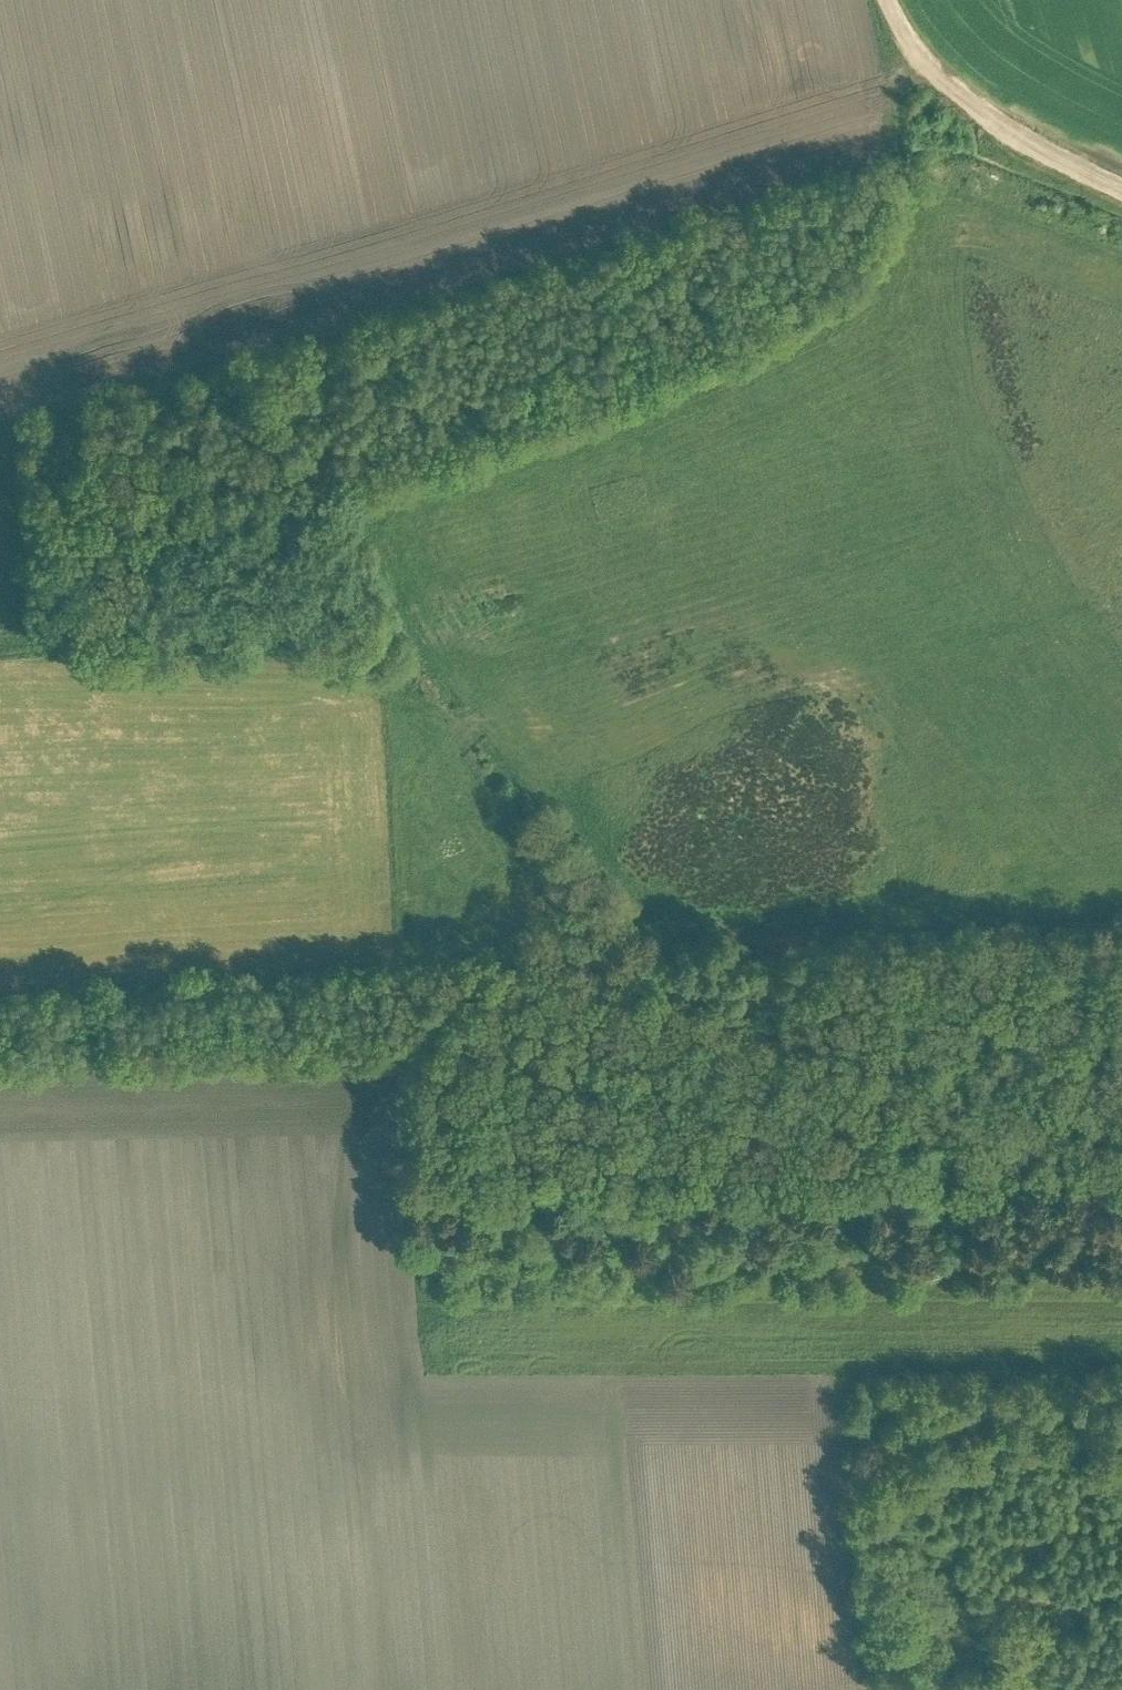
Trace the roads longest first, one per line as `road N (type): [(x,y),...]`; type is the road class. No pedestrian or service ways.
road 1 (track): [(1121,187),(980,113),(934,72),(887,0)]

